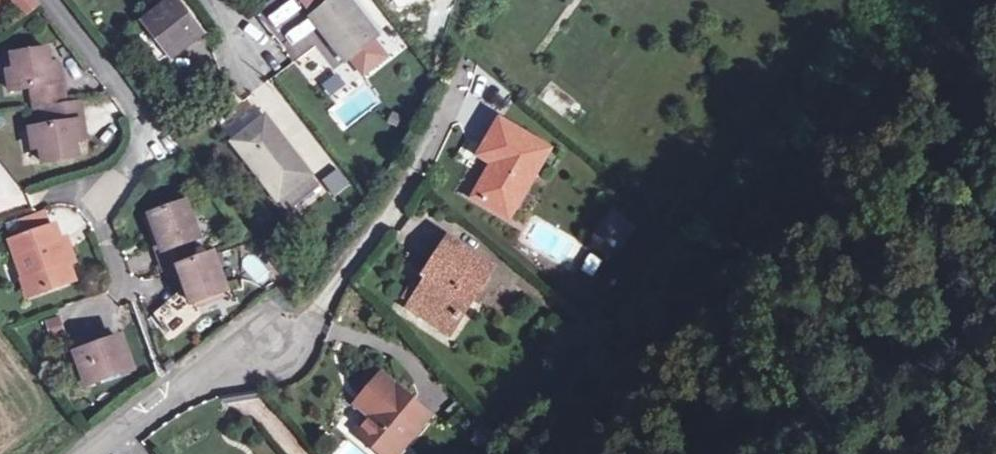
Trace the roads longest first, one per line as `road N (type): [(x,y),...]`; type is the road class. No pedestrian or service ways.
road 1 (residential): [(92,453),(232,353),(296,340),(395,205),(461,74)]
road 2 (residential): [(124,293),(100,200),(103,183),(140,147),(143,125),(47,0)]

